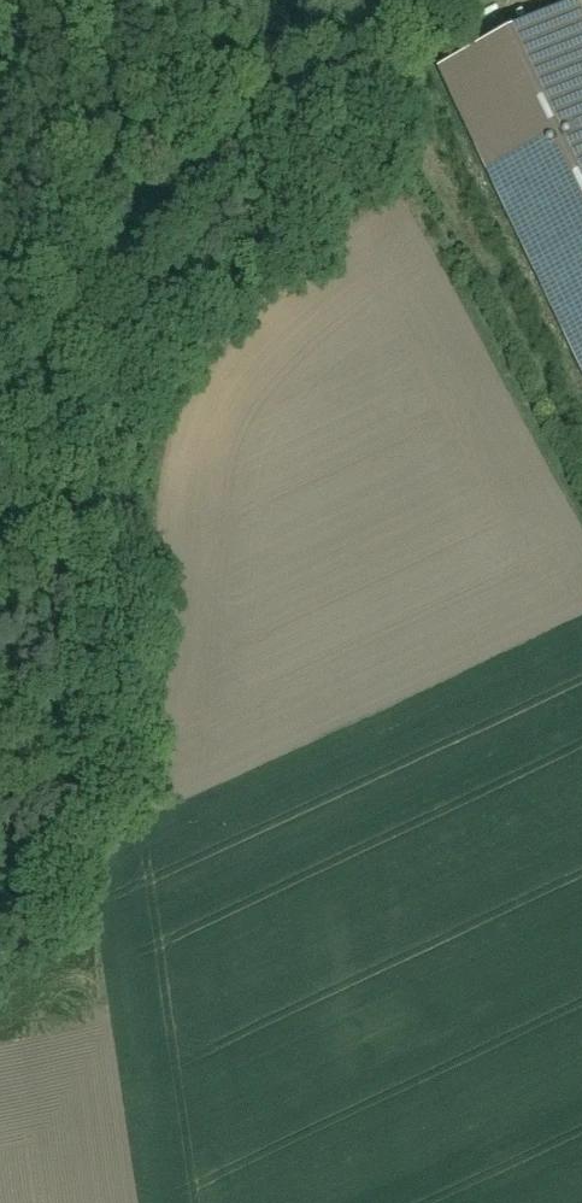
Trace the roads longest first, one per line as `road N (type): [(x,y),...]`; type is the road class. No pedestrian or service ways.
road 1 (track): [(0,450),(82,327),(223,168),(335,19),(361,0)]

